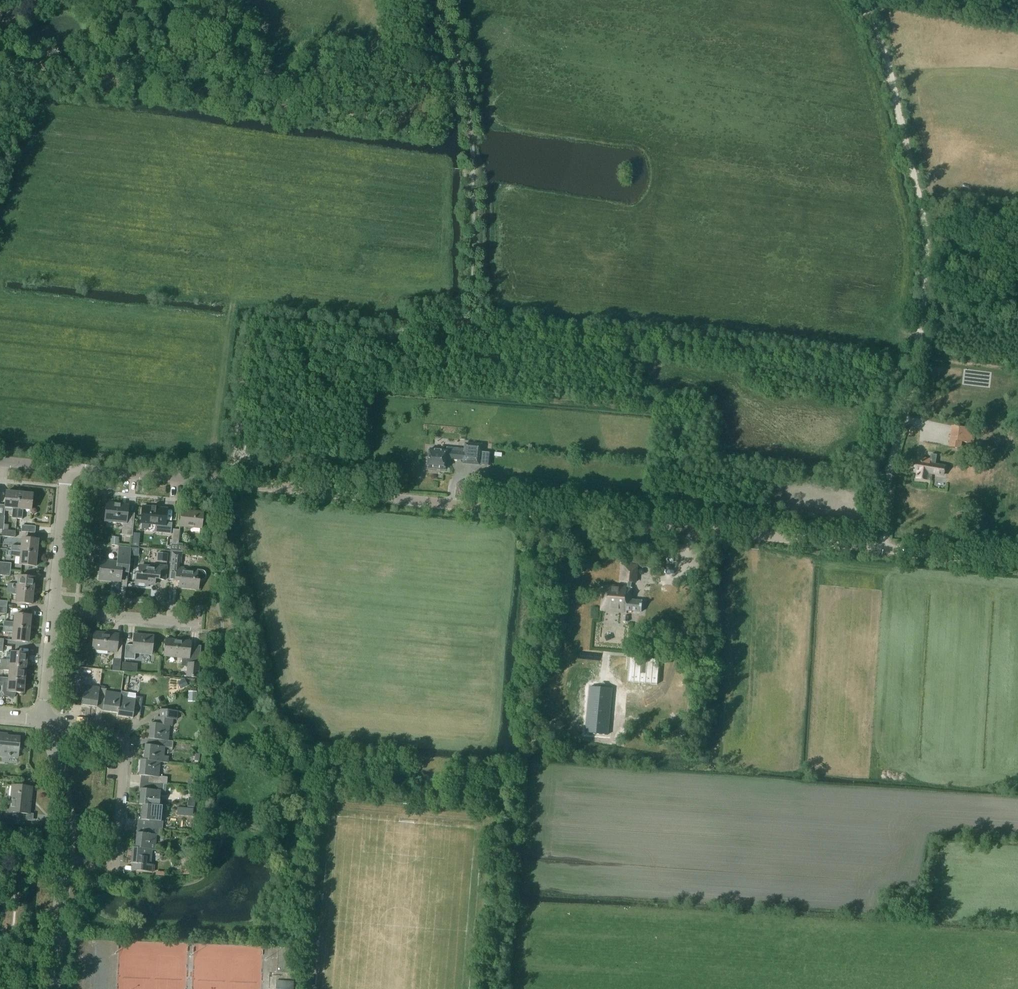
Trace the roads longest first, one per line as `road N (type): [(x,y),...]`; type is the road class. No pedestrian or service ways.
road 1 (tertiary): [(1017,562),(65,470)]
road 2 (track): [(875,548),(916,330),(920,250),(891,82),(857,0)]
road 3 (residential): [(65,864),(100,866),(115,856),(124,748),(103,732),(44,720)]
road 4 (track): [(878,510),(731,506),(706,500),(686,482)]
road 5 (residential): [(65,864),(69,807),(44,720)]
road 6 (residential): [(198,625),(53,610)]
road 7 (residential): [(53,610),(65,470)]
road 8 (residential): [(52,988),(65,864)]

